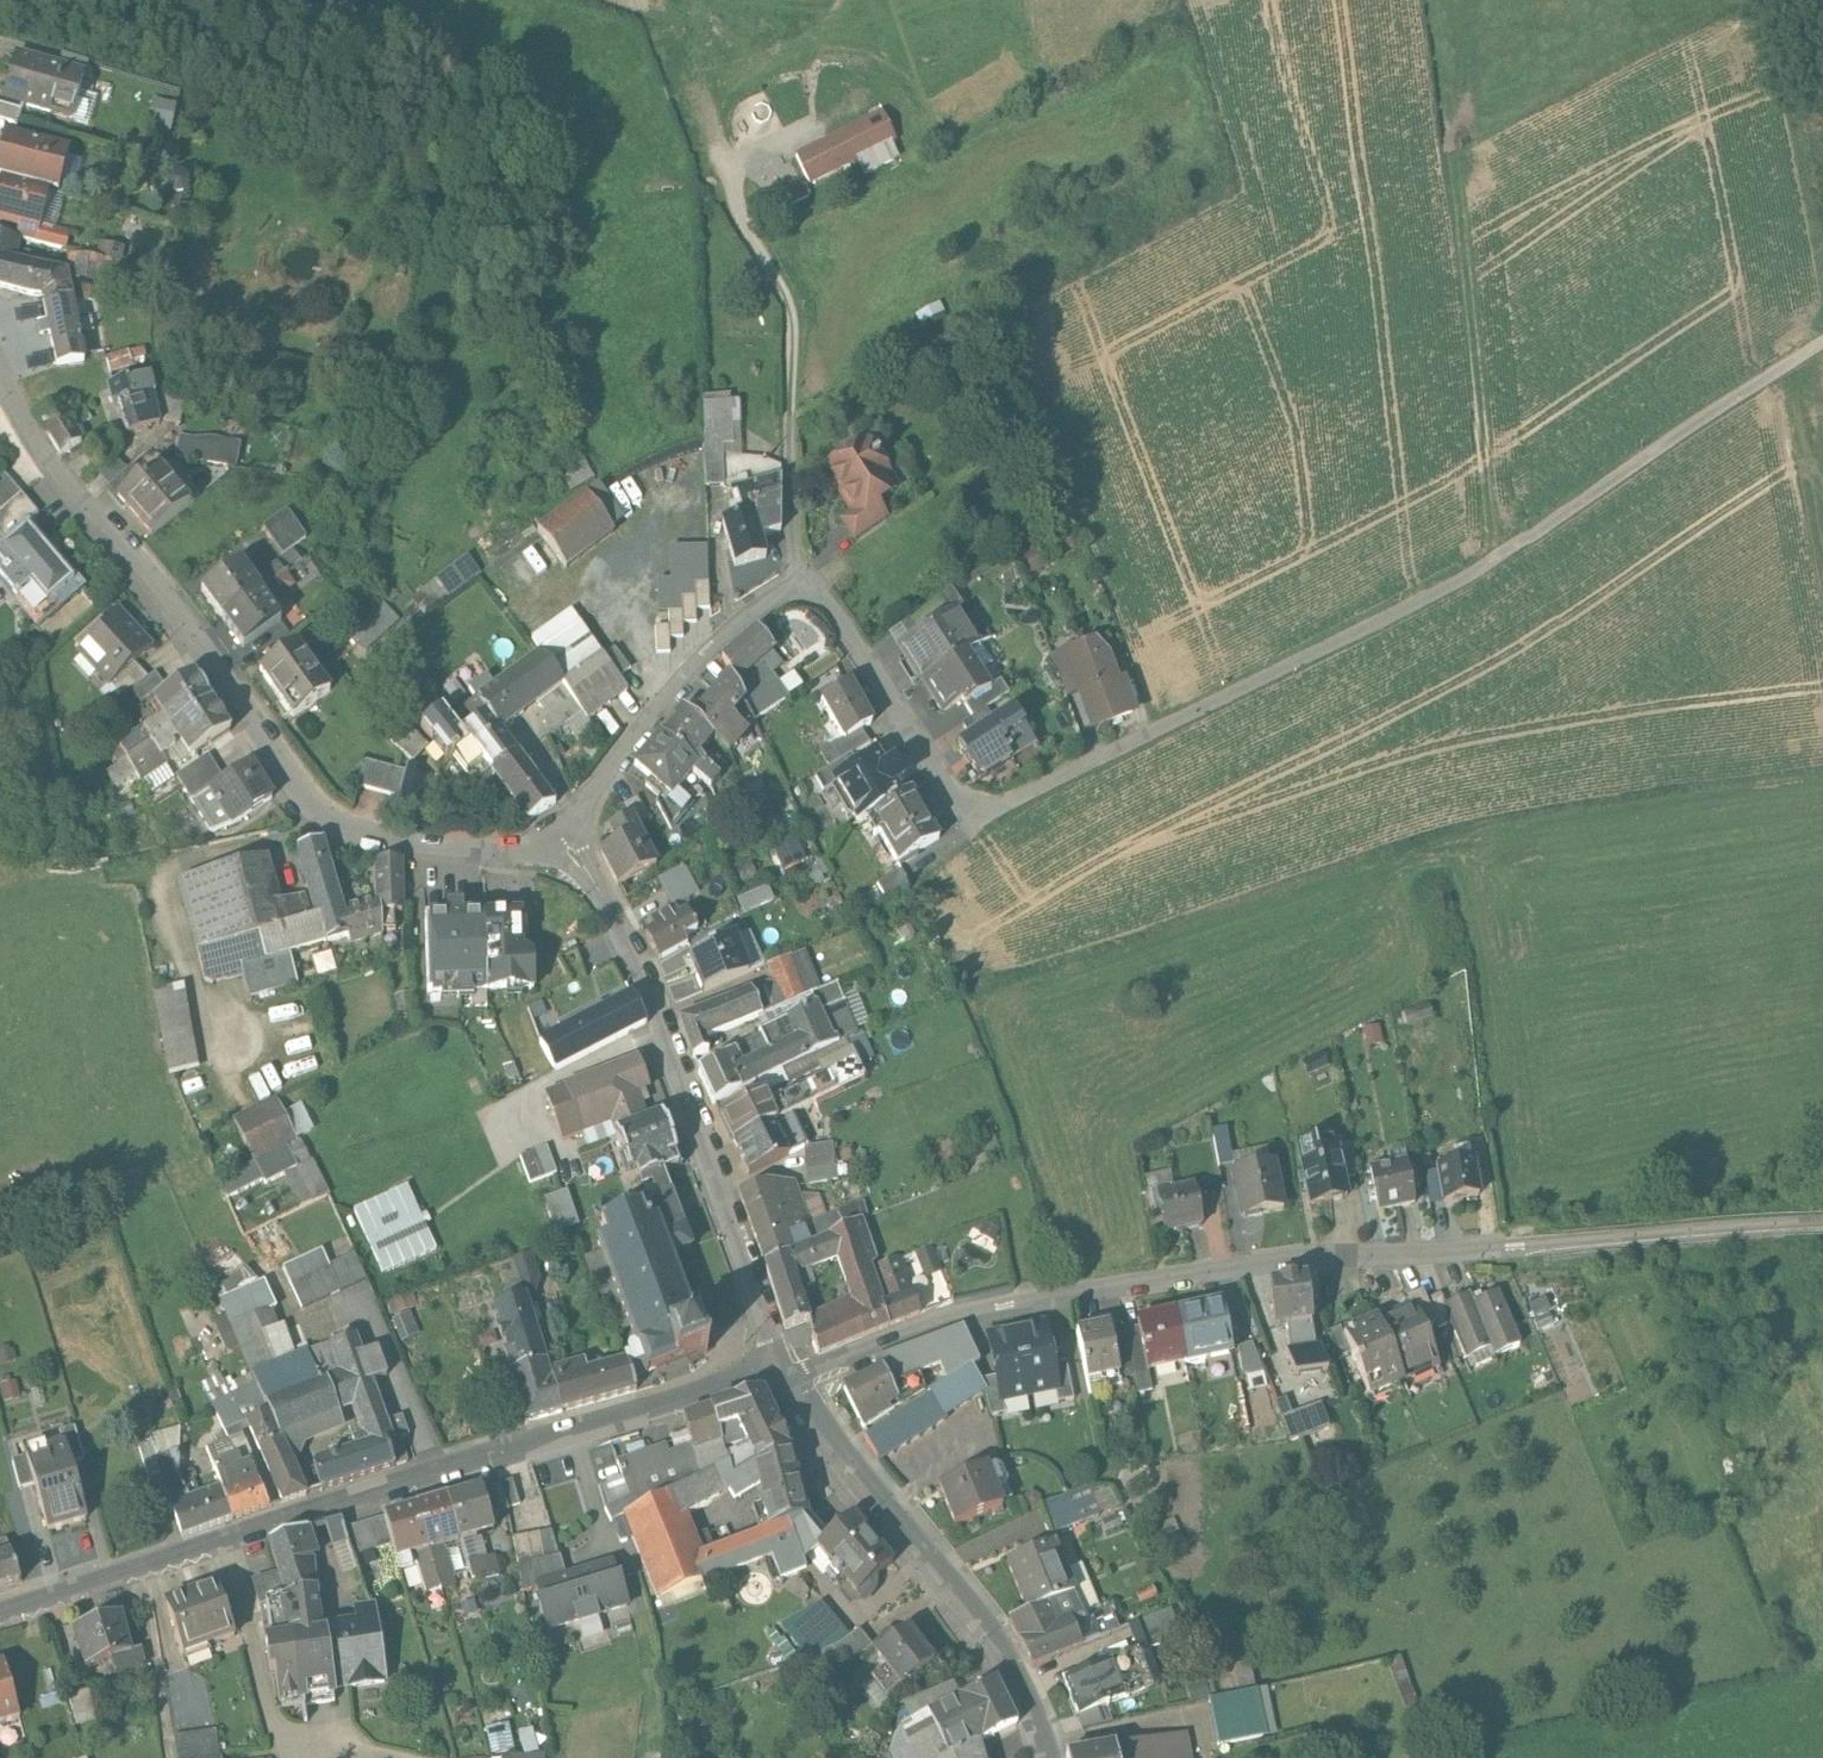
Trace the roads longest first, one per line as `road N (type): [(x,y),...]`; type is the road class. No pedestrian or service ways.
road 1 (residential): [(1822,1248),(1335,1252),(1016,1299),(784,1374)]
road 2 (unclassified): [(973,808),(995,807),(1487,563),(1822,339)]
road 3 (residential): [(784,1374),(522,1446),(0,1616)]
road 4 (residential): [(559,838),(502,852),(408,846),(345,824),(302,795),(248,705),(51,464),(0,381)]
road 5 (residential): [(559,838),(714,643),(788,587),(824,597),(954,799),(973,808)]
road 6 (residential): [(784,1374),(637,954),(559,838)]
road 7 (residential): [(1046,1757),(1038,1721),(978,1612),(784,1374)]

